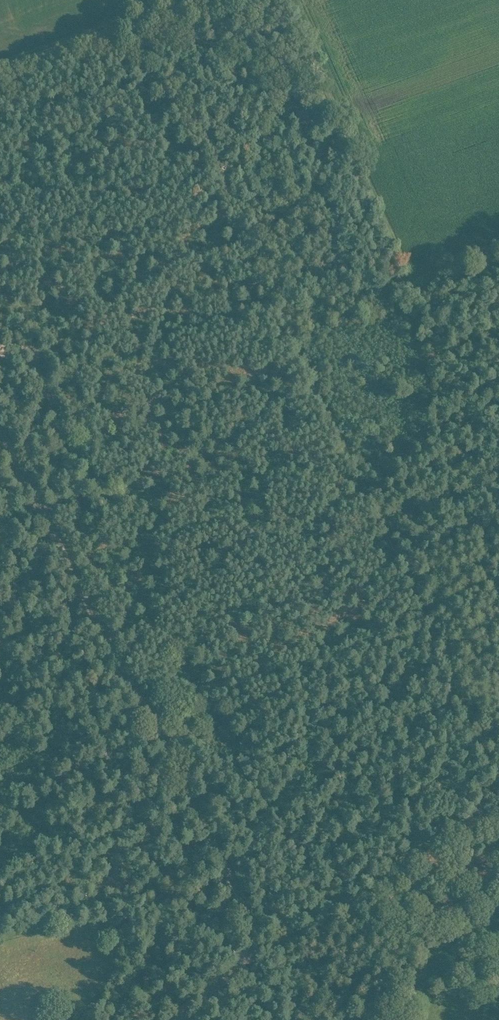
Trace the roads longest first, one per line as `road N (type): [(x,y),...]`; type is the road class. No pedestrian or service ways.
road 1 (unclassified): [(181,1019),(244,959),(252,935),(246,906),(0,435)]
road 2 (track): [(244,959),(267,953),(376,878),(498,780)]
road 3 (track): [(0,349),(27,337),(38,341),(86,471),(86,490),(43,516)]
road 4 (unclassified): [(0,71),(202,0)]

